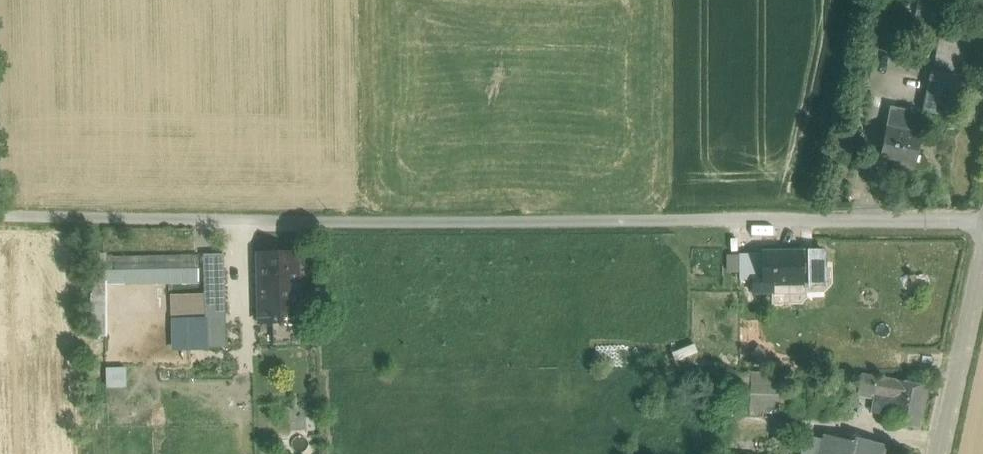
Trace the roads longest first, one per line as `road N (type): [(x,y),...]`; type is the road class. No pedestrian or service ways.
road 1 (track): [(982,221),(0,217)]
road 2 (unclassified): [(982,267),(938,453)]

